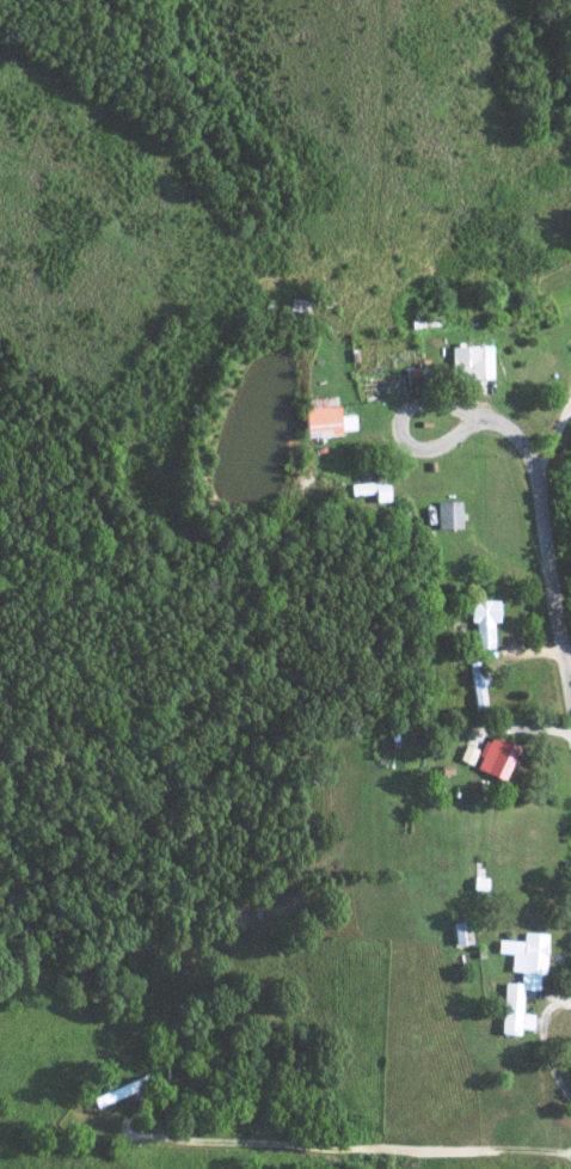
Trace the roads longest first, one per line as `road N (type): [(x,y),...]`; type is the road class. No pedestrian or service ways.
road 1 (residential): [(570,709),(528,455),(511,433),(478,416)]
road 2 (residential): [(440,441),(478,416),(444,408),(407,417),(405,439),(420,446),(440,441)]

